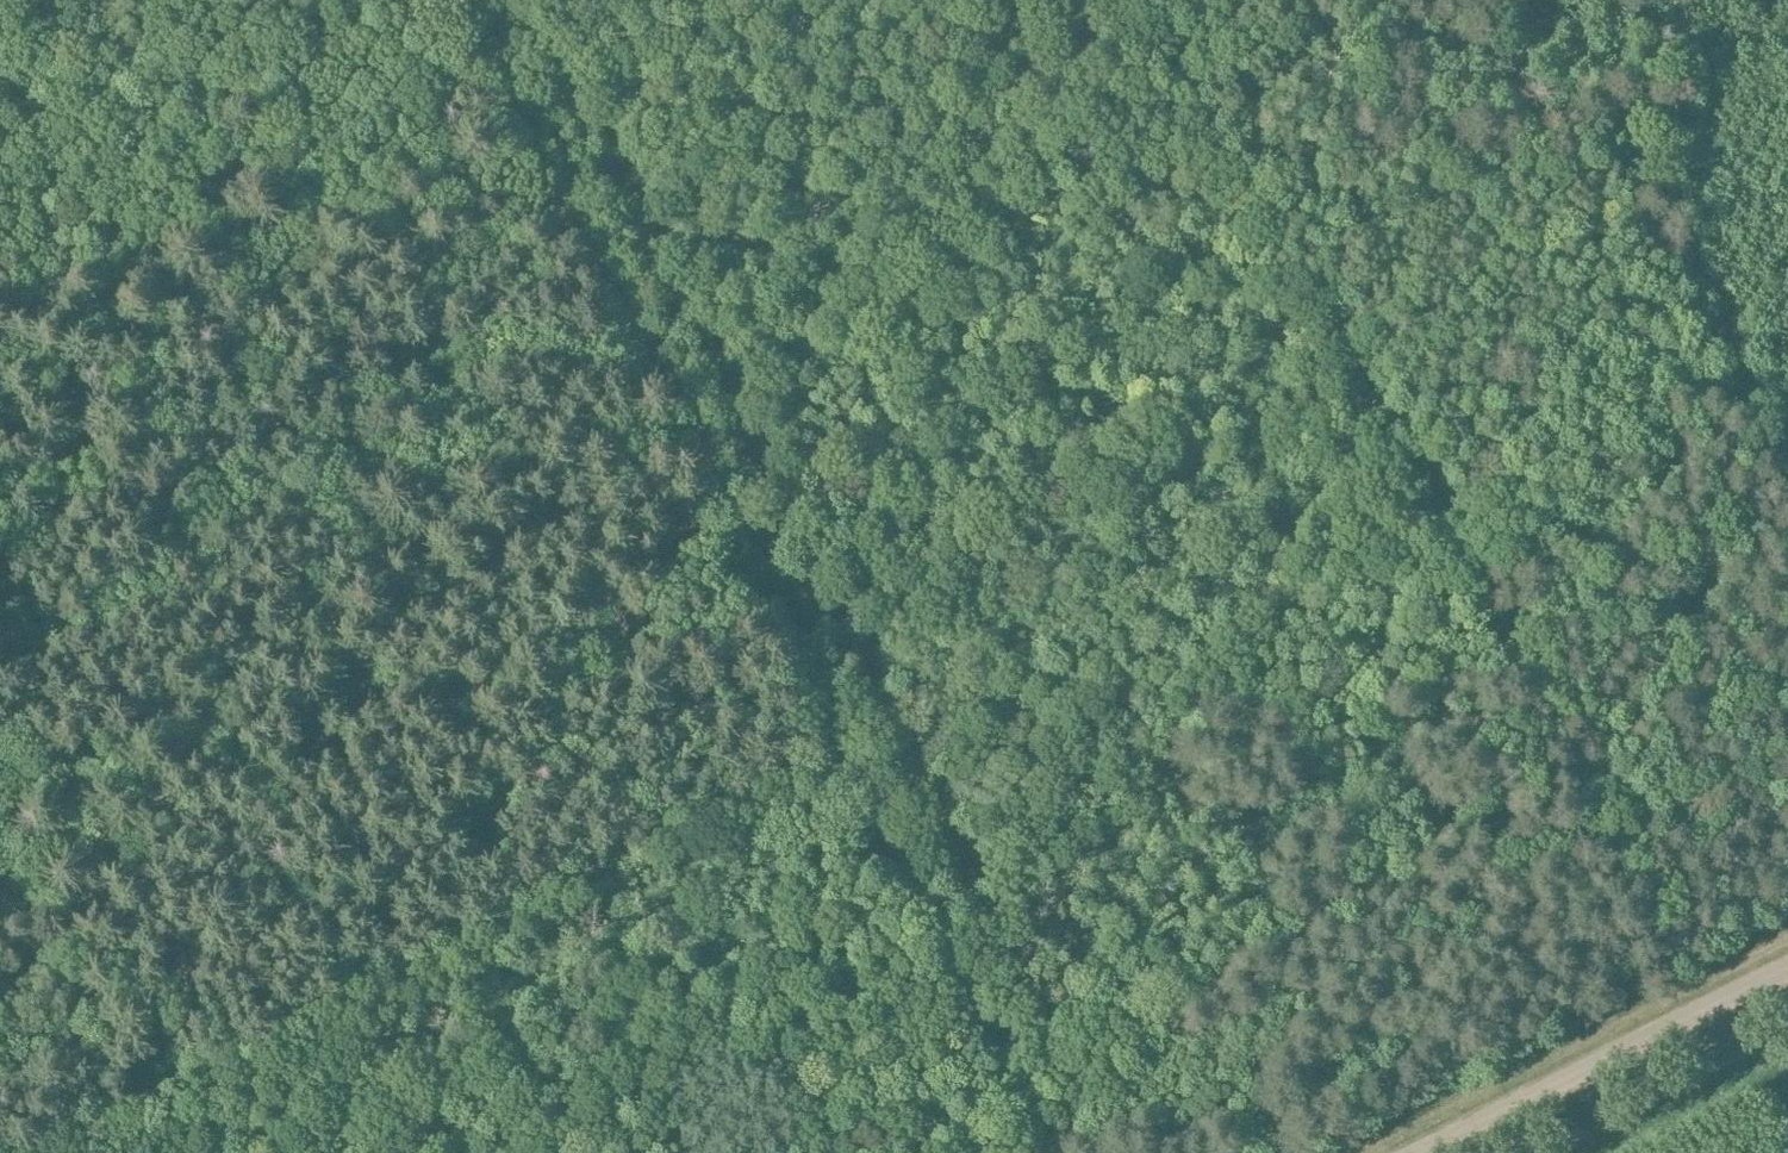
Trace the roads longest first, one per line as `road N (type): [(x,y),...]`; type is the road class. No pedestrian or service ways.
road 1 (unclassified): [(1415,1152),(1787,967)]

